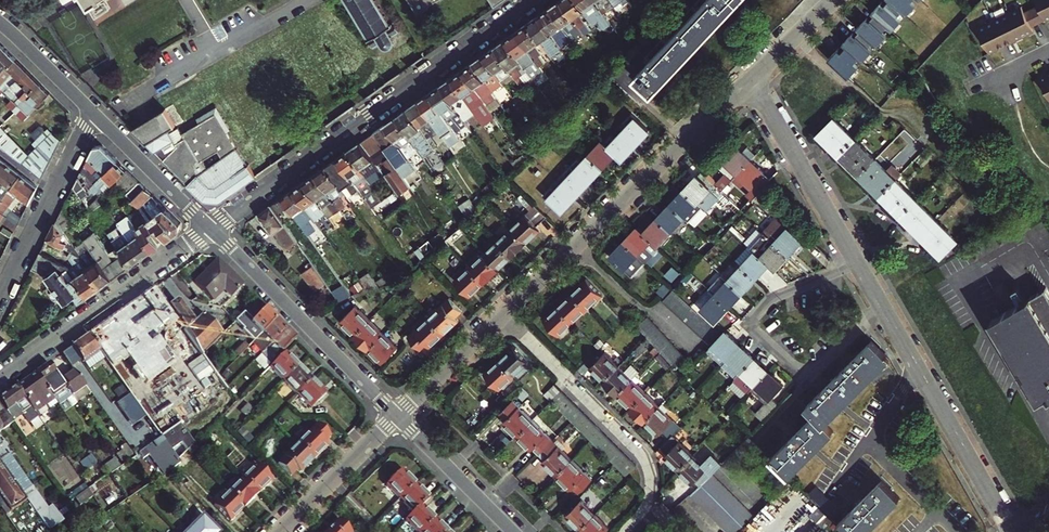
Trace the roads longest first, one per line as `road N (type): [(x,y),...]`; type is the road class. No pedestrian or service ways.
road 1 (residential): [(1012,531),(748,75)]
road 2 (residential): [(210,229),(528,0)]
road 3 (residential): [(748,75),(501,312)]
road 4 (residential): [(622,531),(645,506),(648,466),(501,312)]
road 5 (residential): [(398,416),(210,229)]
road 6 (residential): [(0,375),(210,229)]
road 7 (residential): [(94,113),(0,300)]
road 8 (residential): [(398,416),(280,531)]
road 9 (residential): [(94,113),(210,229)]
road 10 (residential): [(513,531),(398,416)]
road 11 (residential): [(501,312),(398,416)]
road 12 (residential): [(0,23),(94,113)]

